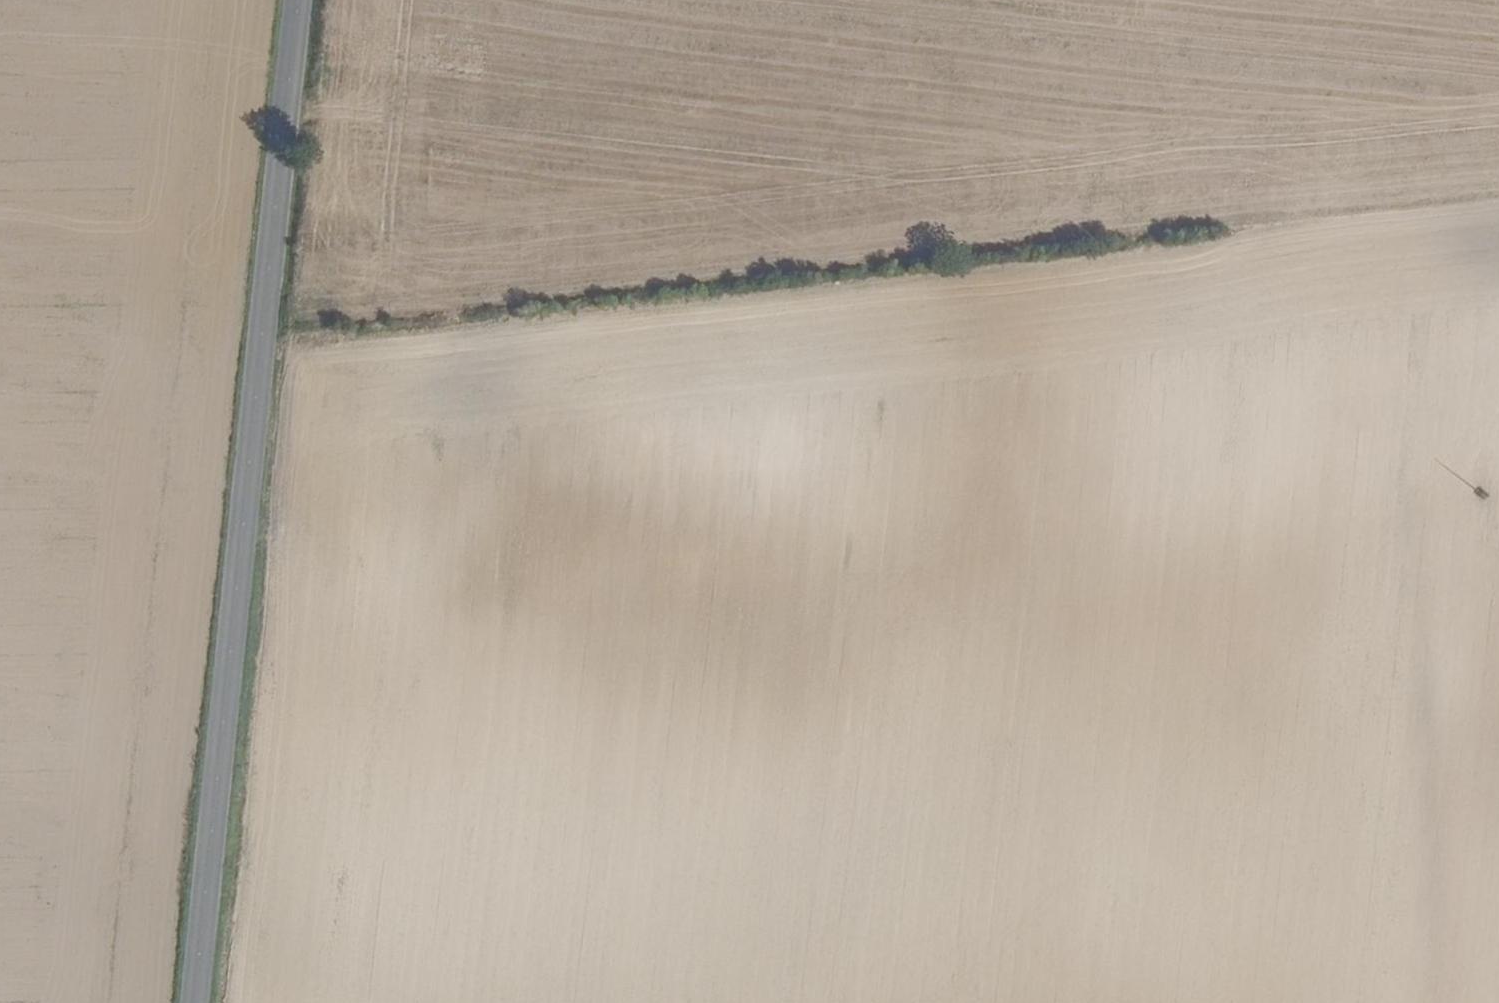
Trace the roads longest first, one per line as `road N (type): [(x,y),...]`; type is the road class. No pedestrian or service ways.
road 1 (tertiary): [(290,0),(180,1002)]

